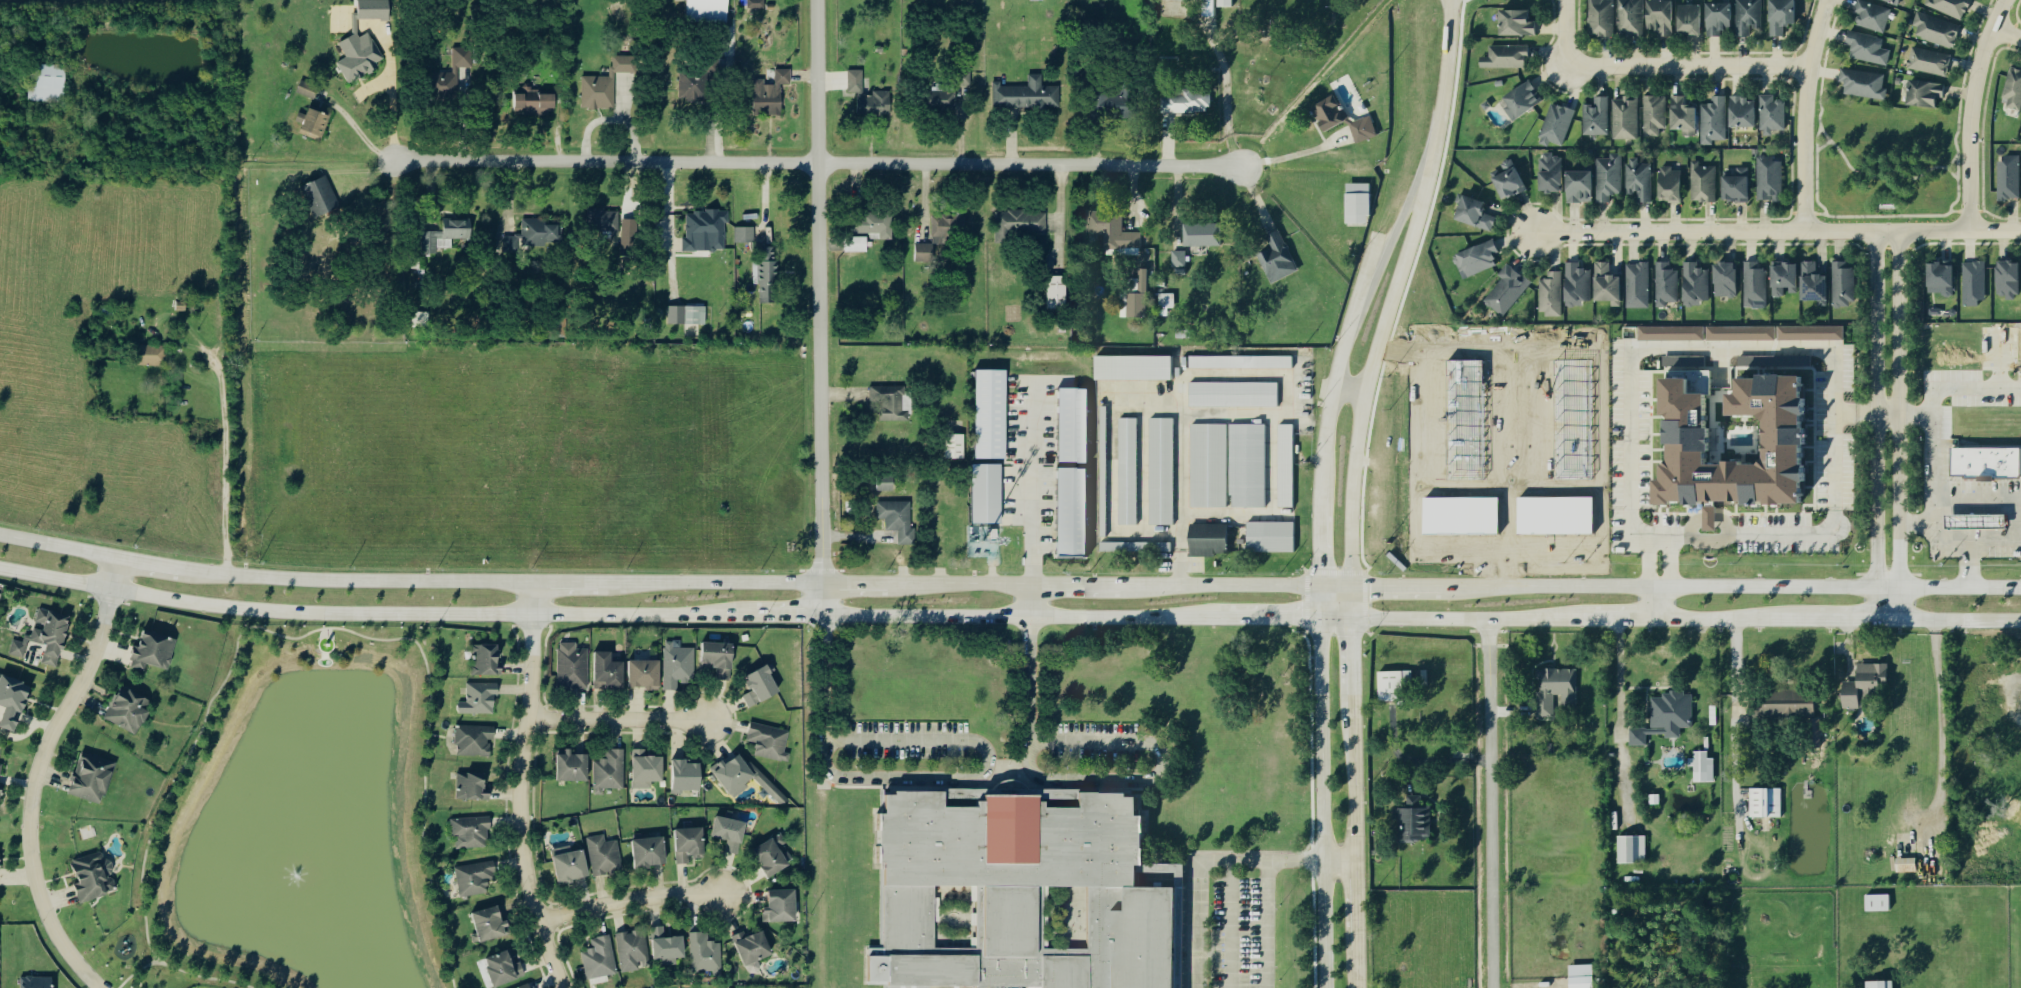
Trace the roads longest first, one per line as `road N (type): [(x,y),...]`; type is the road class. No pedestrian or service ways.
road 1 (residential): [(397,165),(1237,168)]
road 2 (secondary): [(0,570),(279,611),(739,616)]
road 3 (residential): [(821,617),(816,0)]
road 4 (secondary): [(2020,588),(1464,585)]
road 5 (residential): [(1532,236),(2020,233)]
road 6 (residential): [(118,557),(98,644),(49,739),(31,812),(37,886),(53,926),(102,987)]
road 7 (tertiary): [(1353,586),(1361,428),(1438,141)]
road 8 (secondary): [(1319,585),(904,583)]
road 9 (residential): [(533,581),(522,840),(539,922),(564,987)]
road 10 (secondary): [(821,617),(1215,619)]
road 11 (residential): [(1897,623),(1896,235)]
road 12 (residential): [(1875,235),(1873,622)]
road 13 (residential): [(1487,618),(1493,987)]
road 14 (secondary): [(1319,619),(1322,987)]
road 15 (tertiary): [(1438,141),(1347,336),(1324,462)]
road 16 (secondary): [(533,581),(291,580),(191,570)]
road 17 (residential): [(1808,64),(1562,65)]
road 18 (residential): [(1968,234),(1972,104),(2006,0)]
road 19 (residential): [(1802,236),(1808,64),(1825,0)]
road 20 (secondary): [(1353,620),(1578,619)]
road 21 (secondary): [(821,583),(609,581)]
road 22 (residential): [(723,893),(627,900),(539,922)]
road 23 (residential): [(707,719),(529,718)]
road 24 (secondary): [(1355,858),(1353,704)]
road 25 (tertiary): [(1438,141),(1451,0)]
road 26 (secondary): [(1652,620),(1792,621)]
road 27 (secondary): [(1215,619),(1353,620)]
road 28 (tertiary): [(1324,462),(1319,585)]
road 29 (secondary): [(1897,623),(2020,622)]
road 30 (secondary): [(118,557),(0,535)]

